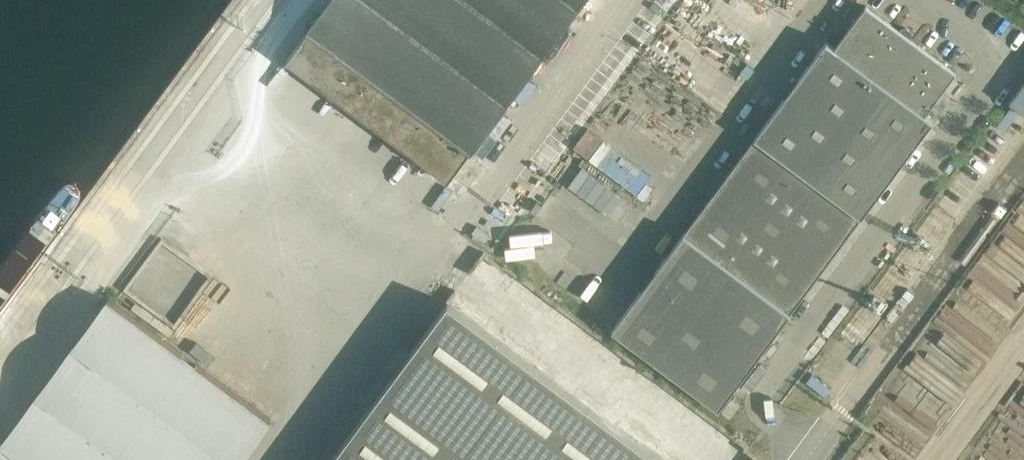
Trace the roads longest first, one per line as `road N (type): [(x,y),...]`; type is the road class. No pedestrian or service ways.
road 1 (unclassified): [(388,316),(306,459)]

